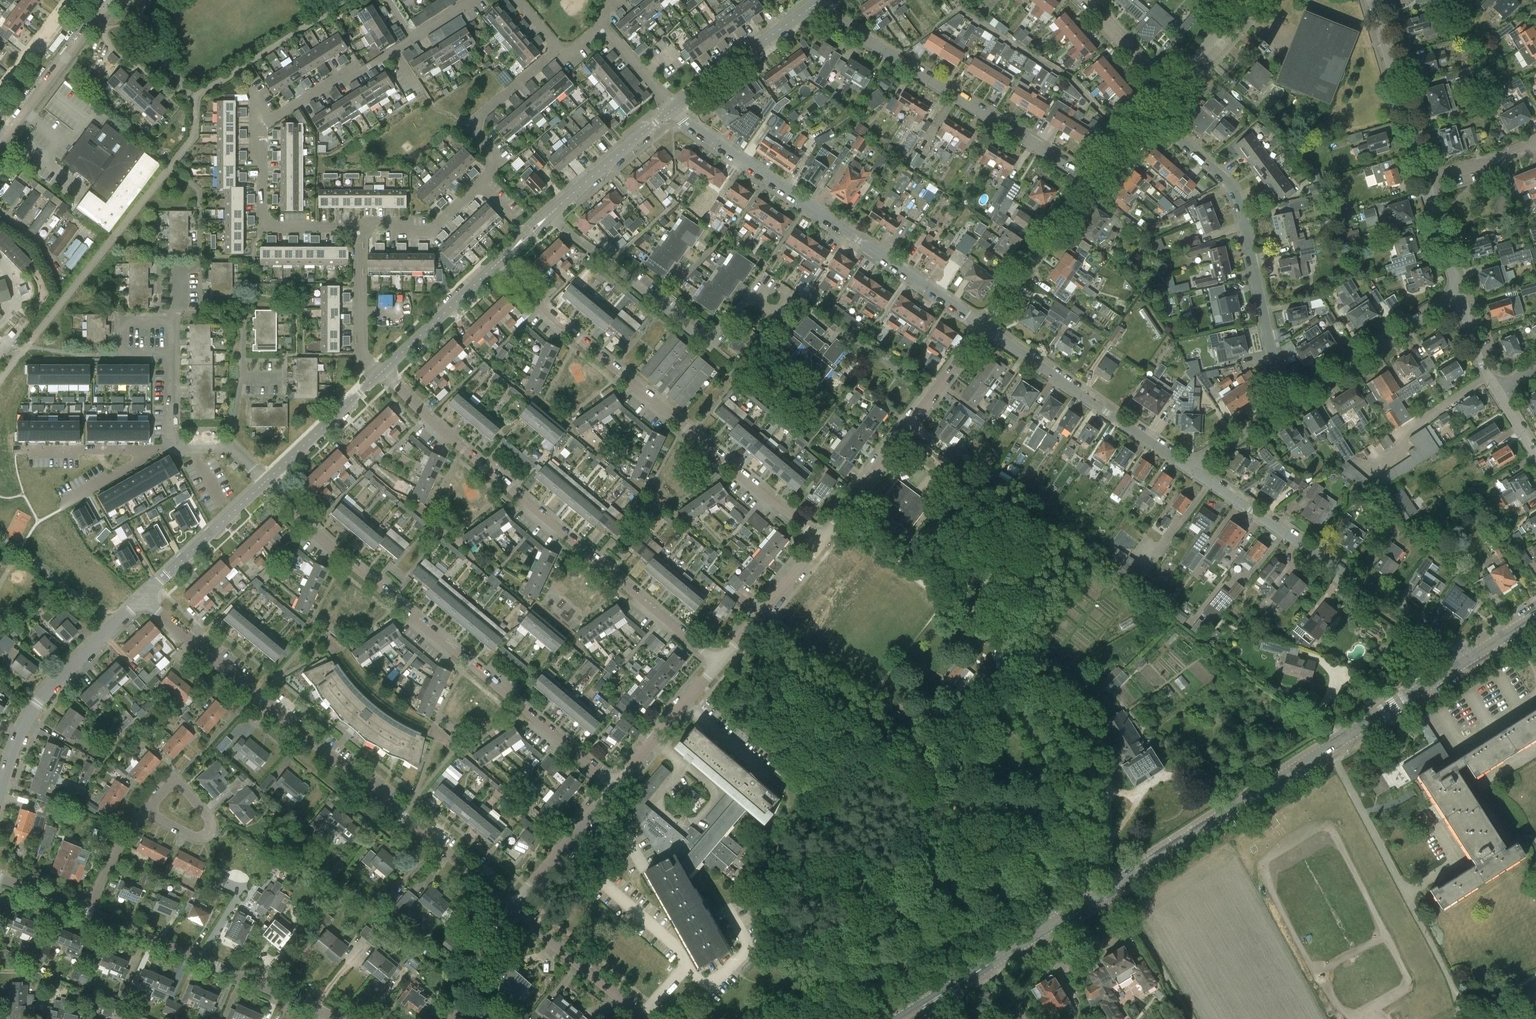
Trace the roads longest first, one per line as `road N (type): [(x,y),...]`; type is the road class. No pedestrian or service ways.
road 1 (residential): [(511,908),(142,598)]
road 2 (residential): [(614,786),(265,482)]
road 3 (residential): [(719,664),(381,374)]
road 4 (residential): [(823,542),(499,262)]
road 5 (tertiary): [(1111,886),(1470,658)]
road 6 (residential): [(984,328),(672,110)]
road 7 (residential): [(1284,407),(1237,198),(1149,112)]
road 8 (residential): [(1470,658),(1193,472)]
road 9 (residential): [(1090,180),(817,3)]
road 10 (residential): [(358,228),(391,222),(429,231),(495,163),(474,126),(481,115),(559,49)]
road 11 (residential): [(338,1018),(88,912)]
road 12 (residential): [(823,542),(984,328)]
road 13 (residential): [(1193,472),(984,328)]
road 14 (residential): [(0,794),(36,704),(142,598)]
road 15 (tertiary): [(904,1018),(1111,886)]
road 16 (residential): [(262,123),(364,70),(471,0)]
road 17 (residential): [(1284,407),(1460,296)]
road 18 (residential): [(262,123),(266,224),(358,228)]
road 19 (residential): [(1425,180),(1371,0)]
road 20 (residential): [(984,328),(1090,180)]
road 21 (residential): [(672,110),(817,3)]
road 22 (residential): [(644,1018),(511,908)]
road 23 (residential): [(142,598),(265,482)]
road 24 (residential): [(13,127),(115,0)]
road 25 (residential): [(381,374),(499,262)]
road 26 (residential): [(614,786),(719,664)]
road 27 (residential): [(719,664),(823,542)]
road 28 (residential): [(550,213),(672,110)]
road 29 (residential): [(511,908),(614,786)]
road 30 (residential): [(265,482),(381,374)]
road 31 (residential): [(381,374),(360,355),(358,228)]
road 32 (residential): [(1192,1018),(1111,886)]
road 33 (residential): [(658,303),(550,213)]
road 34 (residential): [(17,450),(145,450)]
road 35 (residential): [(242,378),(240,315),(176,313)]
road 36 (residential): [(1164,94),(1245,0)]
road 37 (residential): [(511,908),(455,1018)]
road 38 (residential): [(1164,94),(1084,1)]
road 39 (residential): [(169,353),(124,353),(123,322),(169,321)]
road 40 (residential): [(1460,296),(1425,180)]
road 41 (residential): [(0,98),(68,0)]
road 42 (residential): [(146,811),(167,788),(181,787),(210,822),(206,835),(192,836)]

